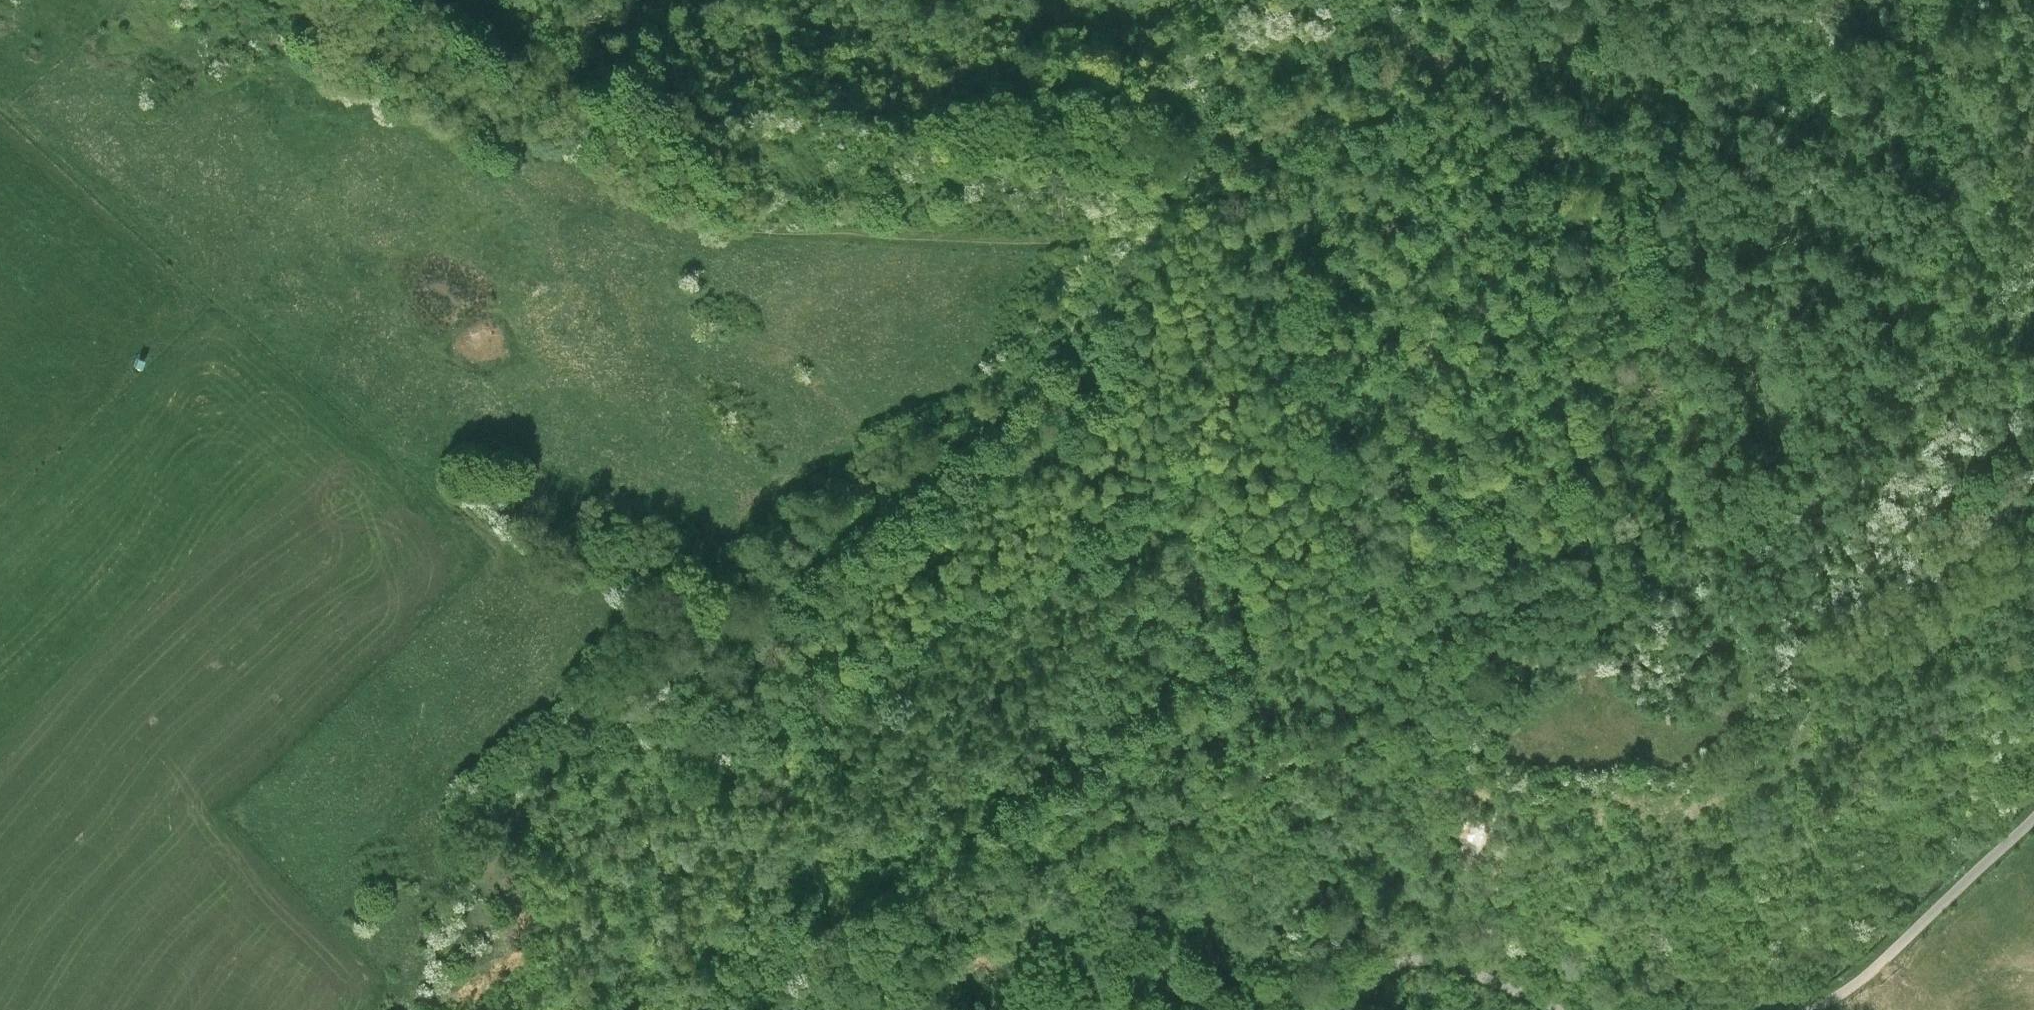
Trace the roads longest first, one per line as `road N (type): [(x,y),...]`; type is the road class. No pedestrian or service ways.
road 1 (track): [(1825,1009),(2033,822)]
road 2 (track): [(1335,1009),(1372,979),(1420,966),(1474,977),(1553,1009)]

